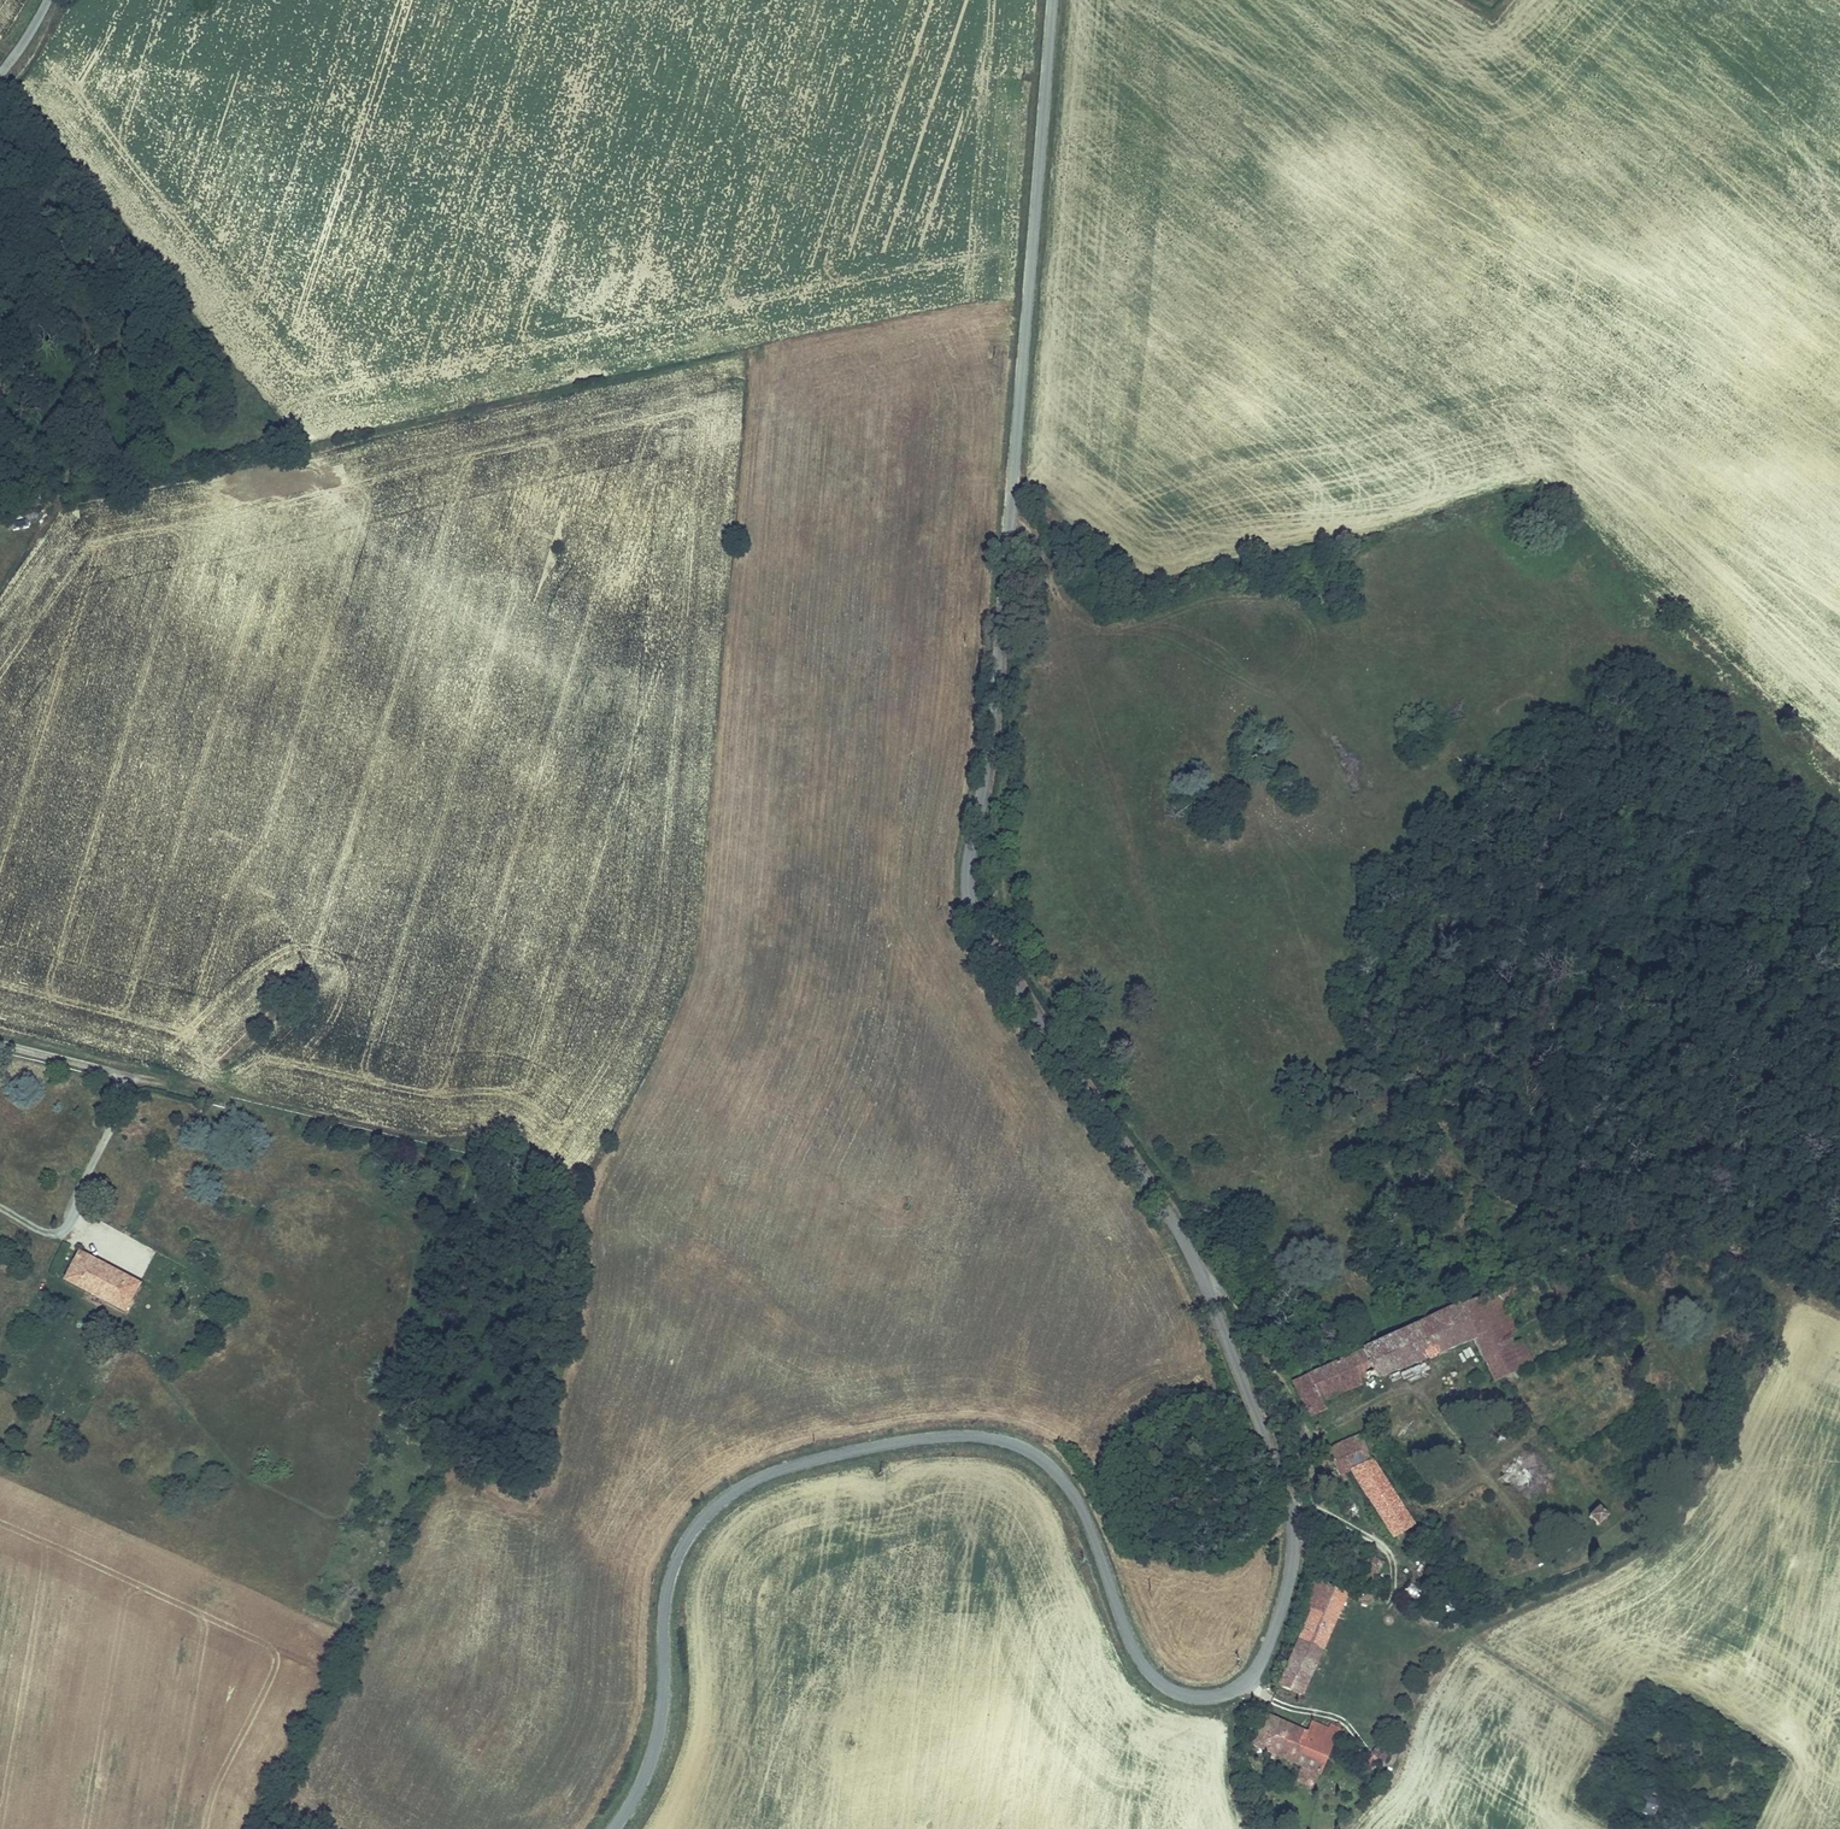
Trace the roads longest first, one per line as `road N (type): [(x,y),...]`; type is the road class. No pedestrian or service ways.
road 1 (tertiary): [(1054,0),(971,893),(986,935),(1192,1254),(1287,1482),(1294,1538),(1285,1598),(1246,1681),(1205,1697),(1182,1694),(1148,1670),(1130,1642),(1078,1499),(1032,1454),(1002,1441),(914,1438),(762,1475),(700,1519),(681,1547),(663,1608),(656,1740),(644,1778),(611,1828)]
road 2 (track): [(1011,504),(1072,625),(1076,661)]

